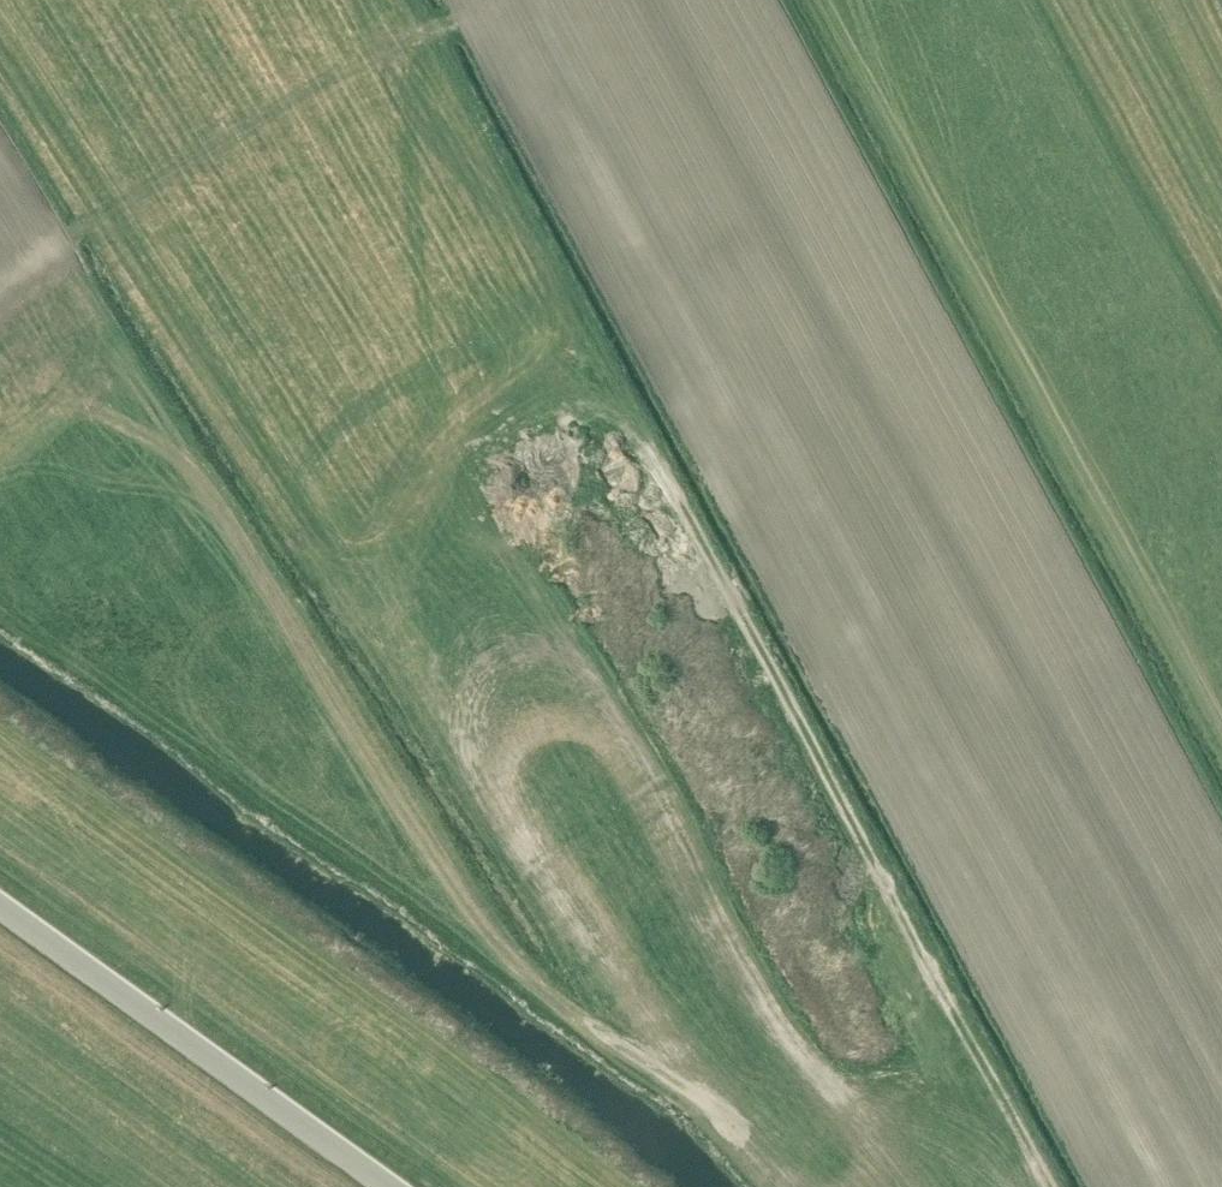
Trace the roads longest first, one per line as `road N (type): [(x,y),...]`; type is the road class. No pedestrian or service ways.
road 1 (unclassified): [(376,1186),(0,917)]

